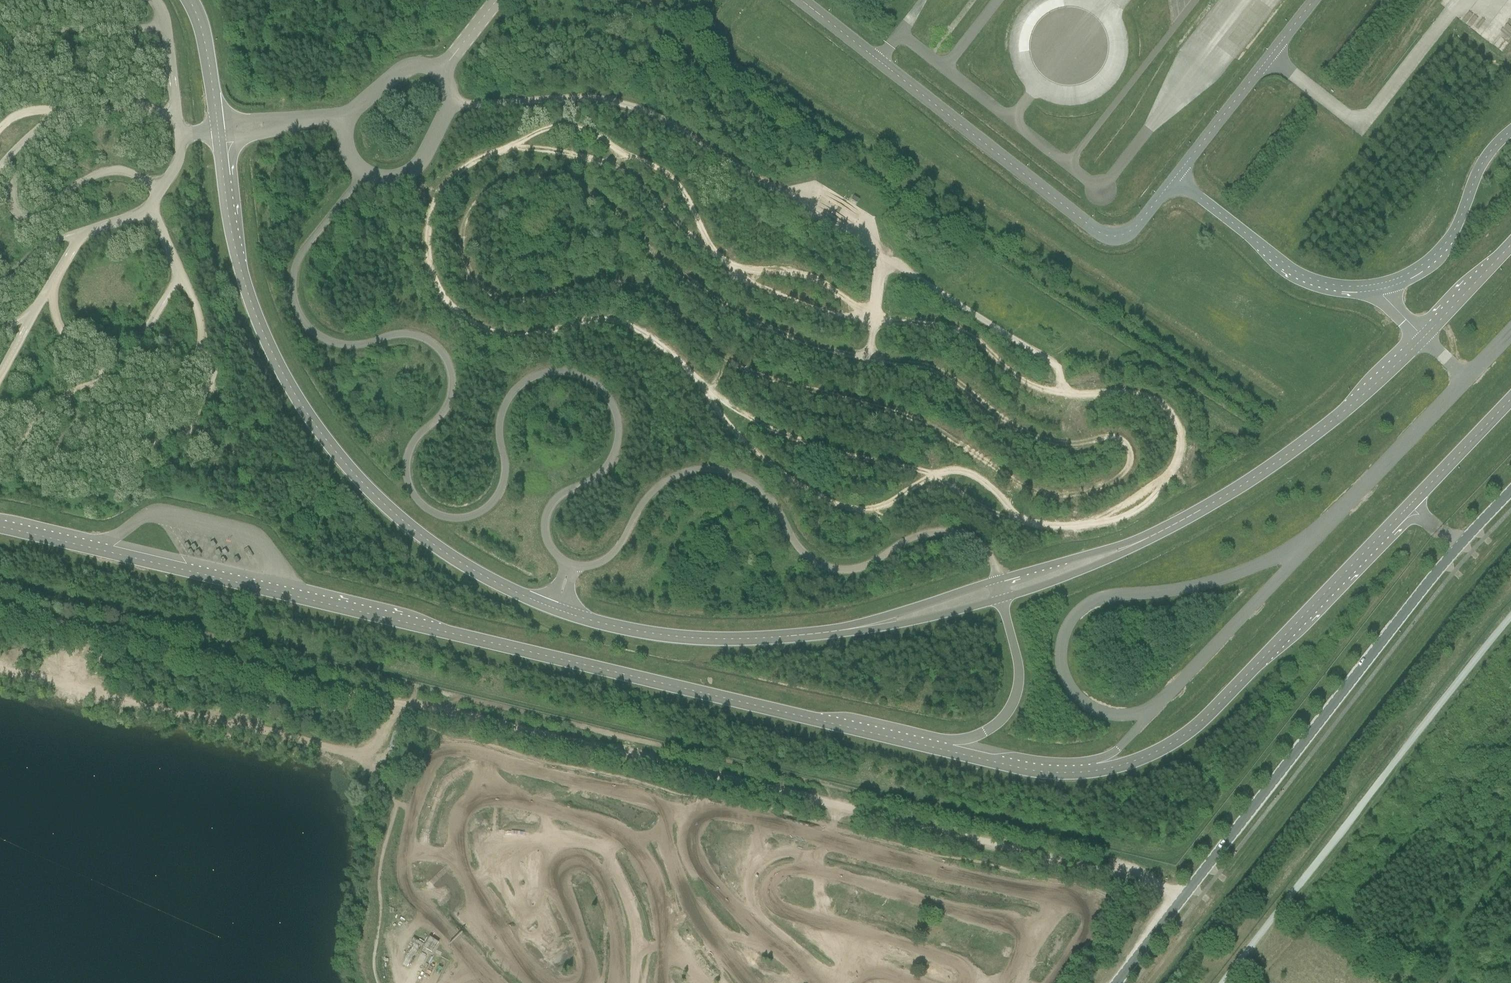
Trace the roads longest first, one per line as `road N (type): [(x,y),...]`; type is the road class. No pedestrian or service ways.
road 1 (track): [(875,317),(839,317),(765,293),(726,266),(680,188),(576,127),(540,131),(459,171),(430,219),(432,277),(442,297),(483,329),(539,333),(618,321),(642,331),(739,413),(805,444),(933,476),(1009,519),(1108,521),(1146,503),(1174,470),(1180,430),(1161,400),(1039,388),(971,337),(894,322)]
road 2 (track): [(837,352),(669,267),(607,199),(573,185),(494,186),(469,206),(456,240),(471,271),(494,291),(532,299),(612,279),(657,289),(725,352),(896,405),(1047,496),(1121,479),(1130,457),(1122,439),(1105,436),(1076,443),(1029,436),(921,364),(868,358)]
road 3 (track): [(1201,896),(408,700),(363,751),(0,656)]
road 4 (track): [(0,581),(821,784),(842,808)]
road 5 (tertiary): [(1117,982),(1395,624),(1510,490)]
road 6 (track): [(1510,529),(1149,982)]
road 7 (track): [(875,317),(792,272),(726,266),(607,163),(506,148)]
road 8 (track): [(709,391),(732,431),(829,503),(877,508),(953,471),(976,477),(1030,523)]

